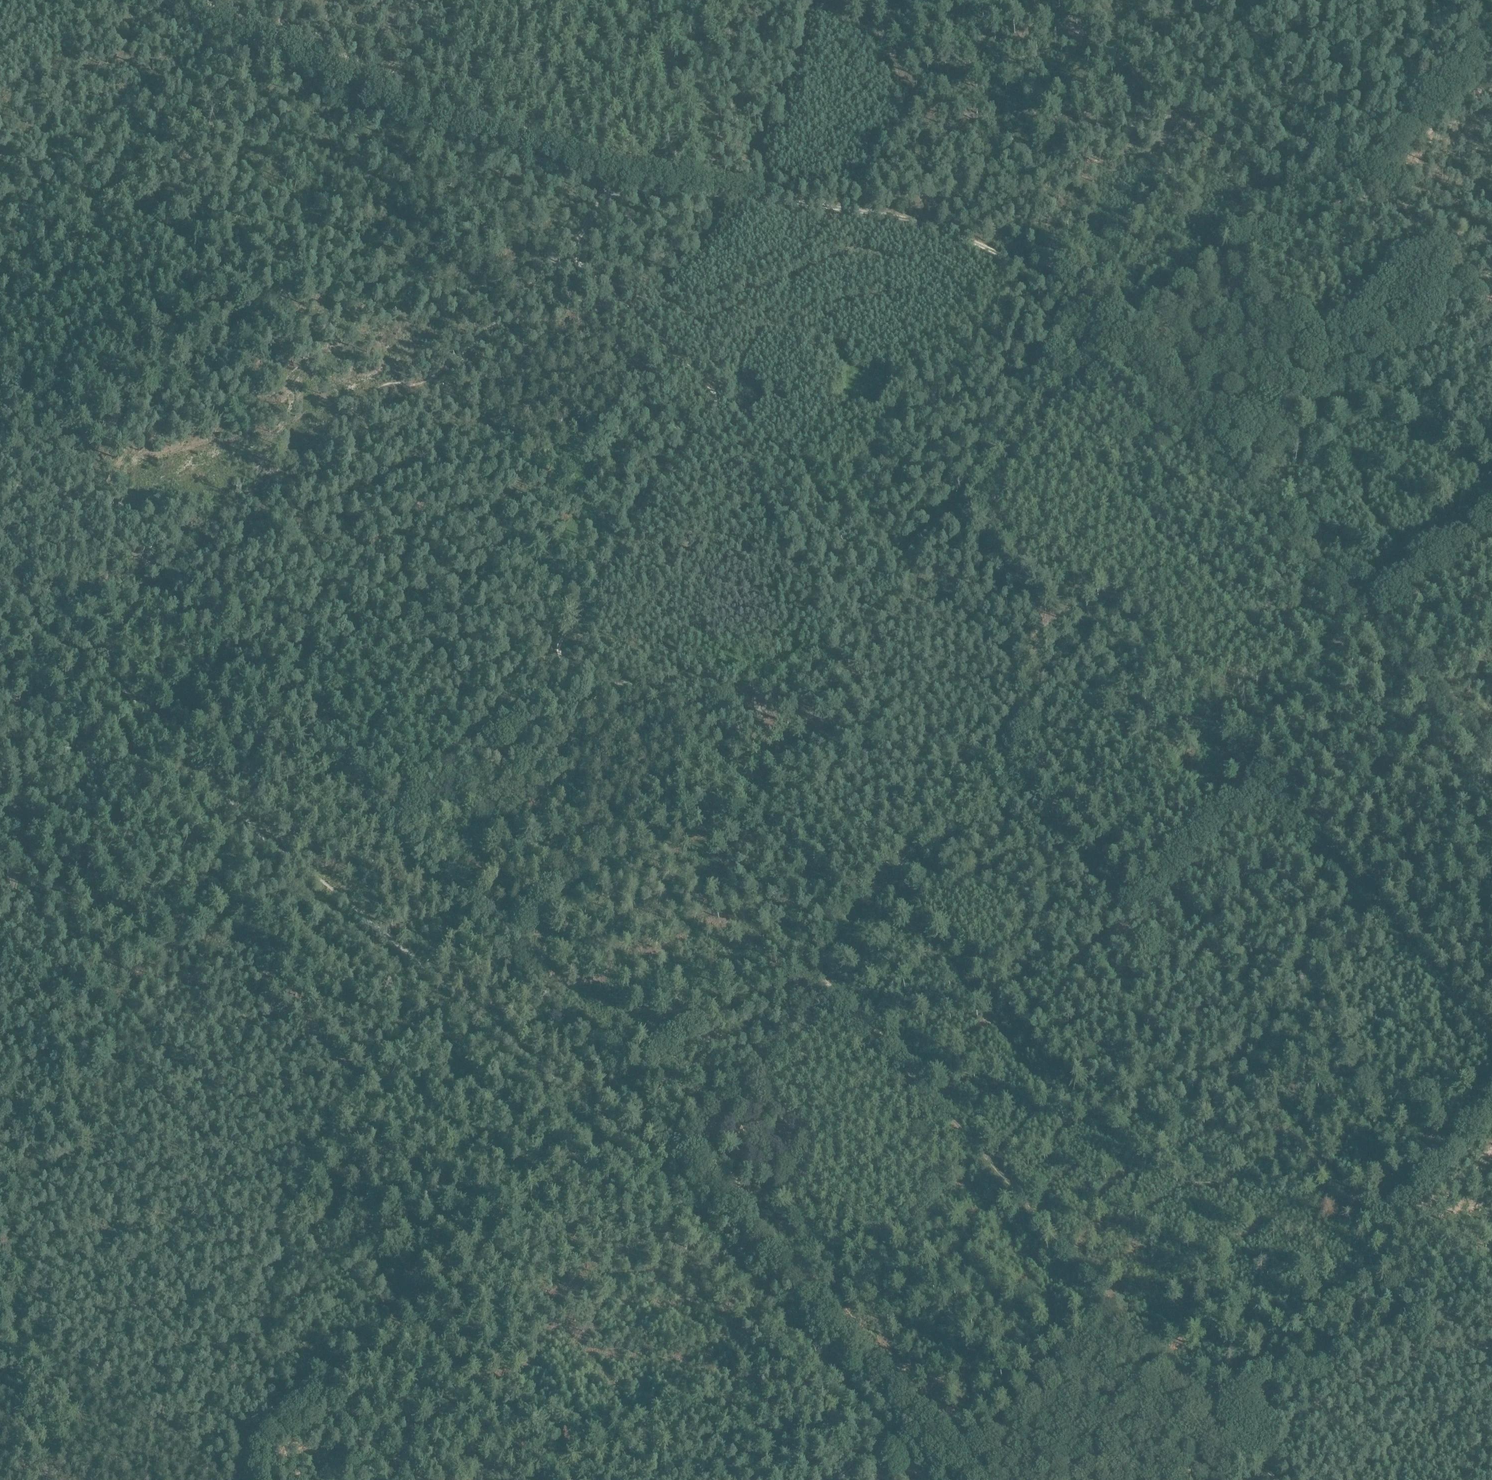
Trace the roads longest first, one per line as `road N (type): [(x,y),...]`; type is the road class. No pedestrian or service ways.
road 1 (track): [(0,1187),(91,1159),(79,1093),(109,1061),(147,970),(178,952),(244,944),(269,1012),(285,1030),(323,1041),(343,1081),(276,1217),(278,1292),(266,1330),(273,1351),(321,1382)]
road 2 (track): [(1098,331),(955,506),(958,527),(1053,620),(1016,681),(1016,722),(819,968)]
road 3 (track): [(148,563),(666,1156)]
road 4 (track): [(1491,1349),(1467,1340),(997,752)]
road 5 (track): [(19,858),(75,873),(241,883),(314,898),(670,1194)]
road 6 (track): [(819,968),(1275,1479)]
road 7 (track): [(1053,620),(1086,583),(1104,588),(1491,1035)]
road 8 (track): [(1122,359),(1491,764)]
road 9 (track): [(643,186),(919,221),(1039,275),(1122,359)]
road 10 (track): [(166,0),(401,115),(643,186)]
road 11 (track): [(236,1479),(258,1435),(601,1141)]
road 12 (track): [(292,64),(0,315)]
road 13 (track): [(670,1194),(926,1479)]
road 14 (track): [(0,958),(19,858),(9,637),(0,613)]
road 15 (track): [(1352,162),(1323,175),(1122,359)]
road 16 (track): [(819,968),(666,1156)]
road 17 (track): [(1450,1318),(1259,1460)]
road 18 (track): [(0,395),(137,552)]
road 19 (track): [(1491,39),(1386,149),(1352,162)]
road 20 (track): [(1358,618),(1491,513)]

